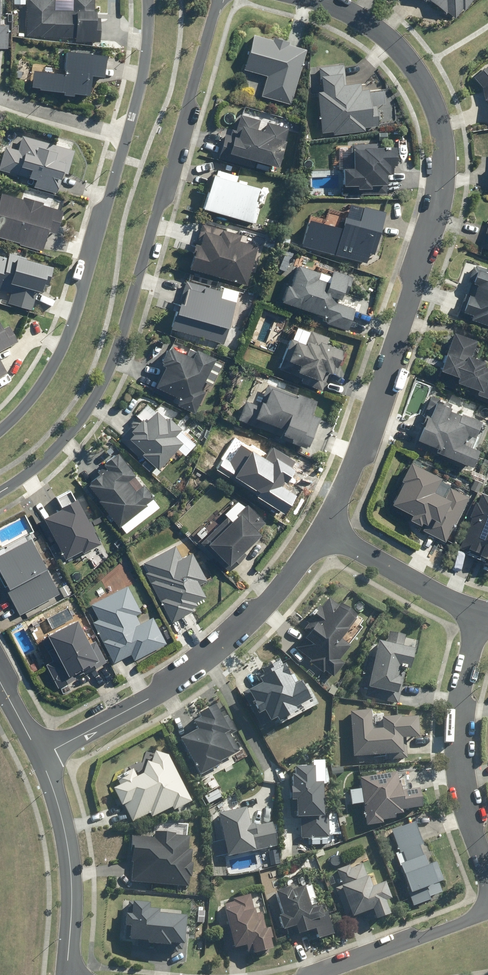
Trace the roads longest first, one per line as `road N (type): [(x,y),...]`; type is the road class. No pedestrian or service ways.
road 1 (residential): [(327,529),(412,299),(442,177),(441,124),(427,84),(391,39),(319,0)]
road 2 (residential): [(218,0),(114,360),(55,451),(0,492)]
road 3 (residential): [(41,755),(194,667),(290,580),(327,529)]
road 4 (residential): [(0,430),(42,382),(72,324),(127,135)]
road 5 (residential): [(475,608),(457,716),(462,790),(487,885)]
road 6 (tertiary): [(66,974),(68,845),(41,755)]
road 7 (residential): [(321,974),(487,913)]
road 8 (residential): [(475,608),(327,529)]
road 9 (residential): [(127,135),(145,67),(148,0)]
road 10 (residential): [(0,97),(127,135)]

